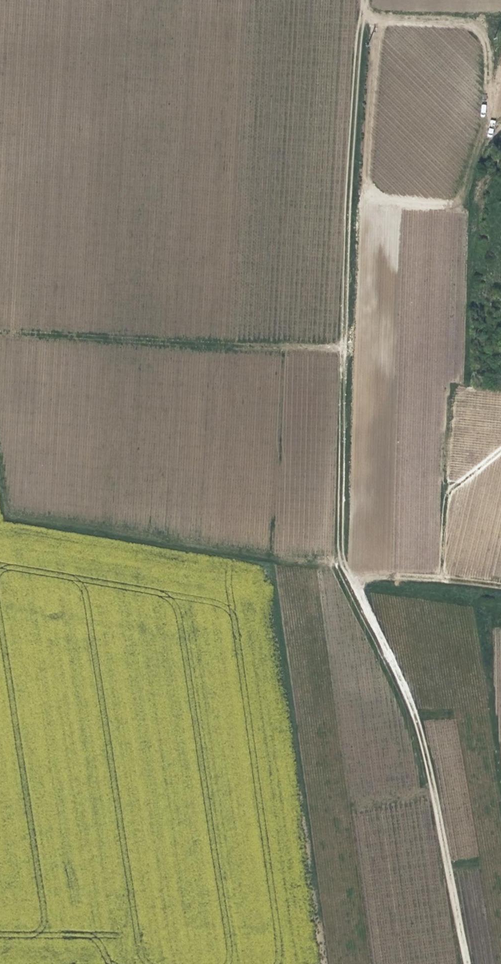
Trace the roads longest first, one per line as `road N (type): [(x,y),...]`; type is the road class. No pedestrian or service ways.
road 1 (track): [(350,576),(341,542),(346,242),(365,0)]
road 2 (track): [(350,576),(420,725),(467,963)]
road 3 (track): [(500,447),(448,492),(443,580)]
road 4 (track): [(500,586),(350,576)]

